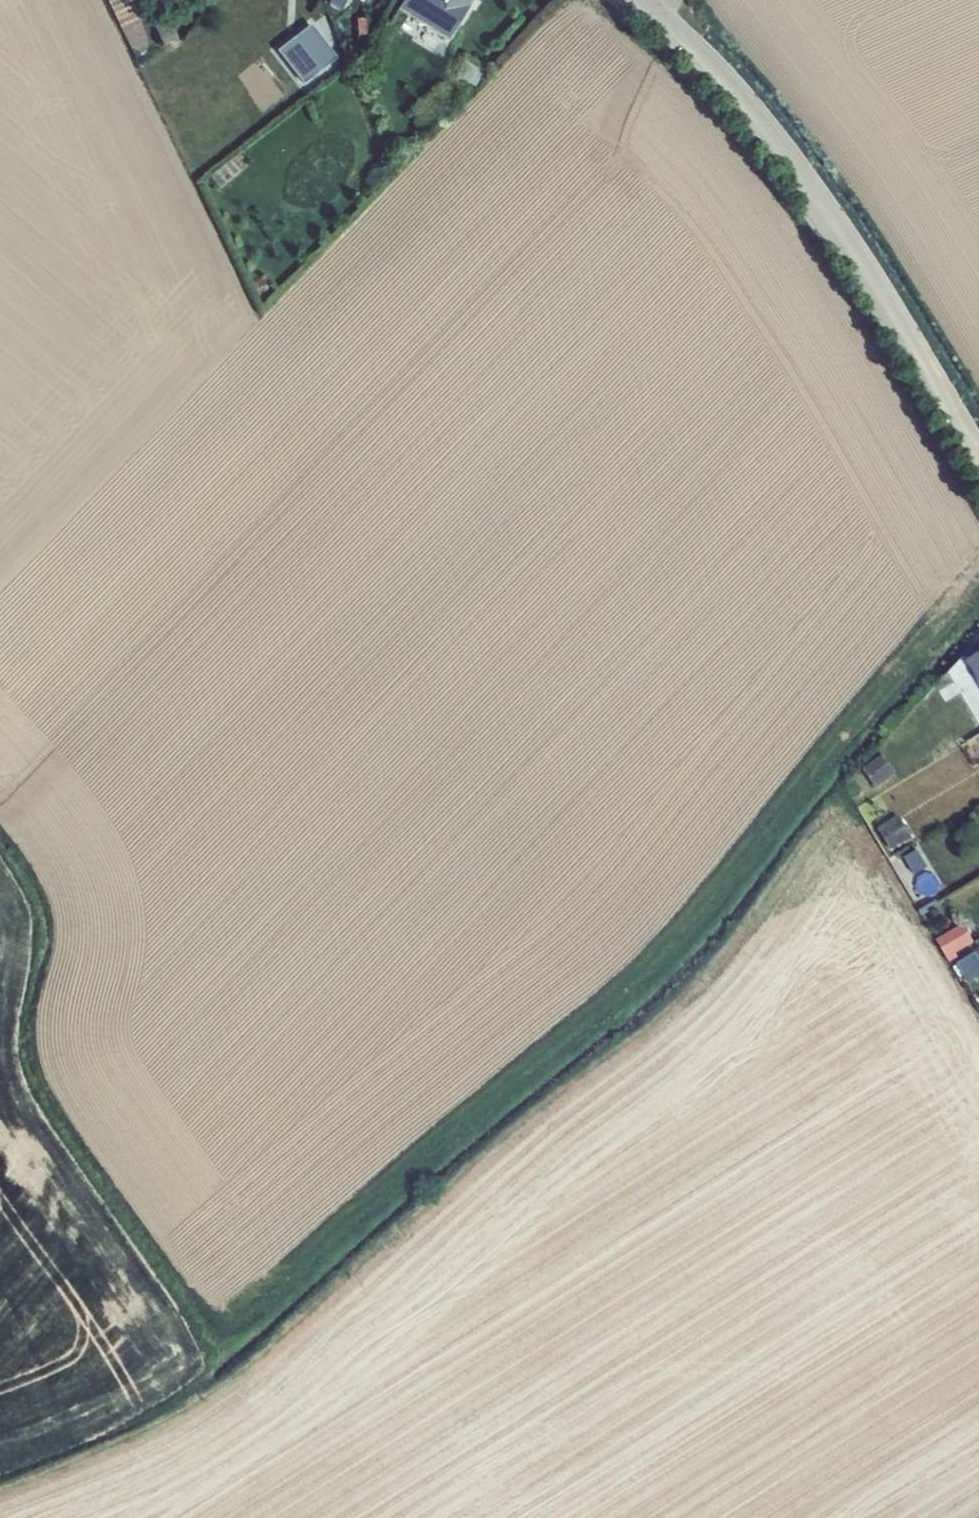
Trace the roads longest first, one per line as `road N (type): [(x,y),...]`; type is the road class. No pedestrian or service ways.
road 1 (residential): [(978,457),(866,271),(750,114),(632,0)]

